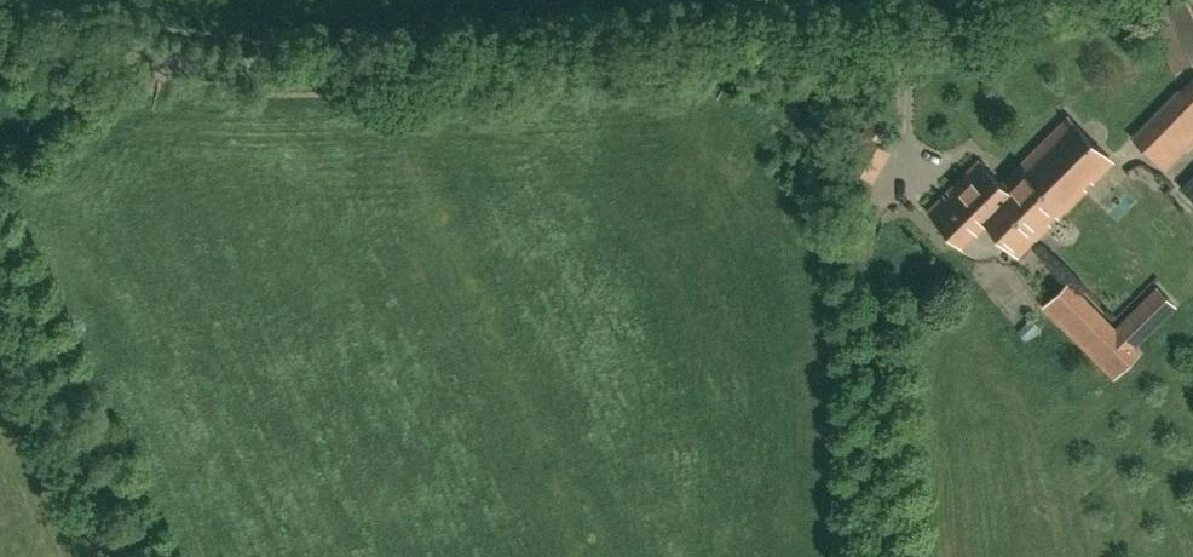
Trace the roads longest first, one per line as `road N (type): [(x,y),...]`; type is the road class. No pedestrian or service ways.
road 1 (unclassified): [(0,22),(207,67),(366,72),(951,35),(1104,0)]
road 2 (unclassified): [(126,556),(0,283)]

